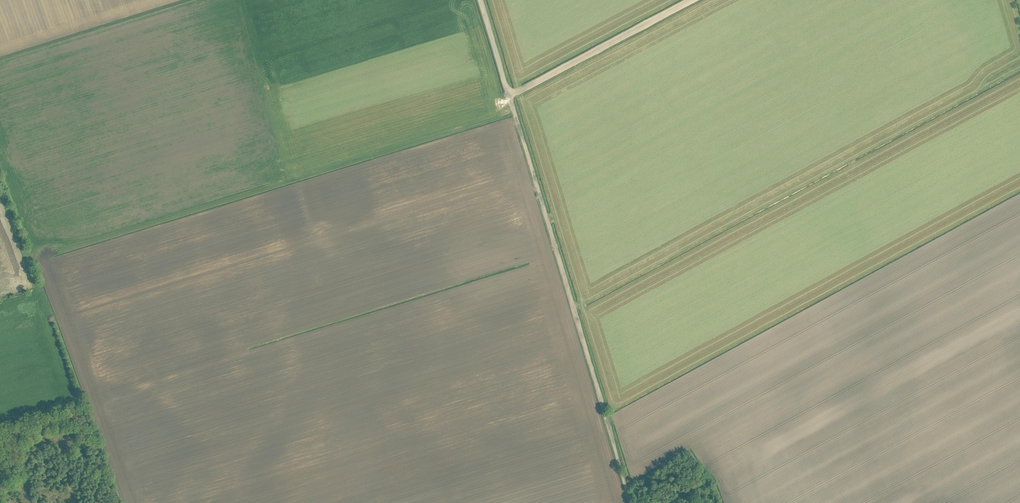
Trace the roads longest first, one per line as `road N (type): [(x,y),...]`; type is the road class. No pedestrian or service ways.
road 1 (track): [(631,502),(509,96)]
road 2 (track): [(480,0),(509,96),(691,0)]

